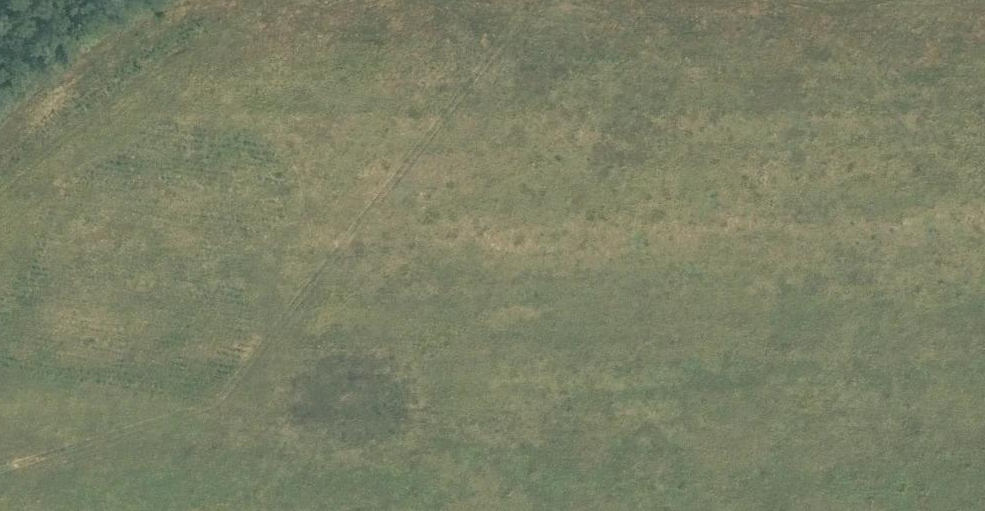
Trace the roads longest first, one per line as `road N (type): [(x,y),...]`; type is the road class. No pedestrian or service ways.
road 1 (track): [(0,469),(218,393),(531,0)]
road 2 (track): [(571,0),(702,66),(752,73),(984,69)]
road 3 (track): [(175,0),(142,13),(0,118)]

